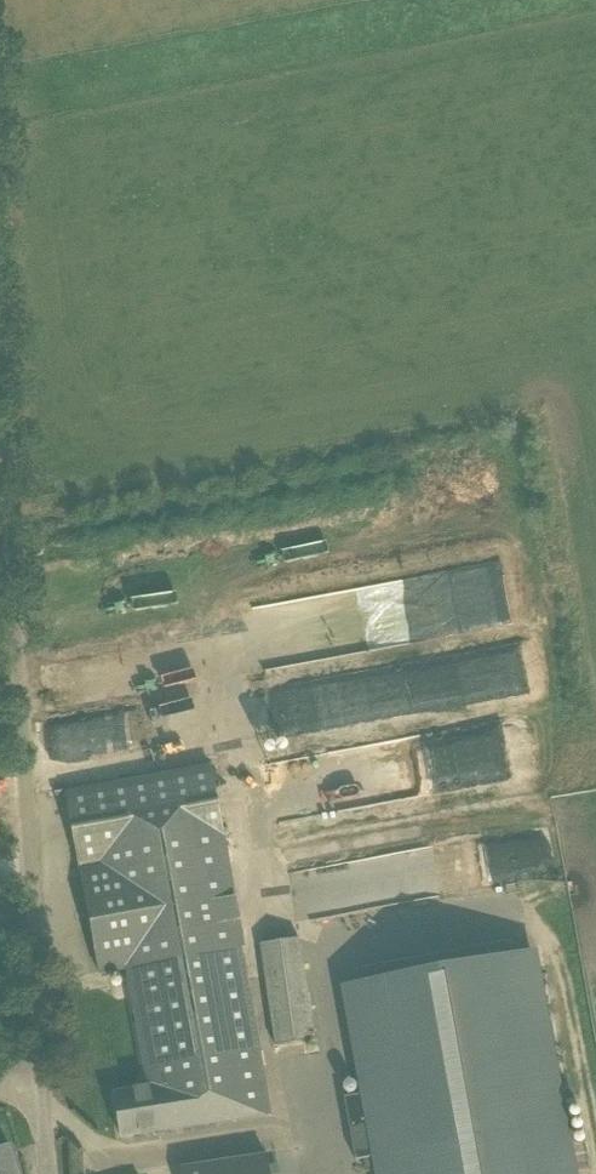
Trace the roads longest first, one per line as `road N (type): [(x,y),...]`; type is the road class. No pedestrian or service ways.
road 1 (tertiary): [(29,1075),(44,1029),(0,317)]

